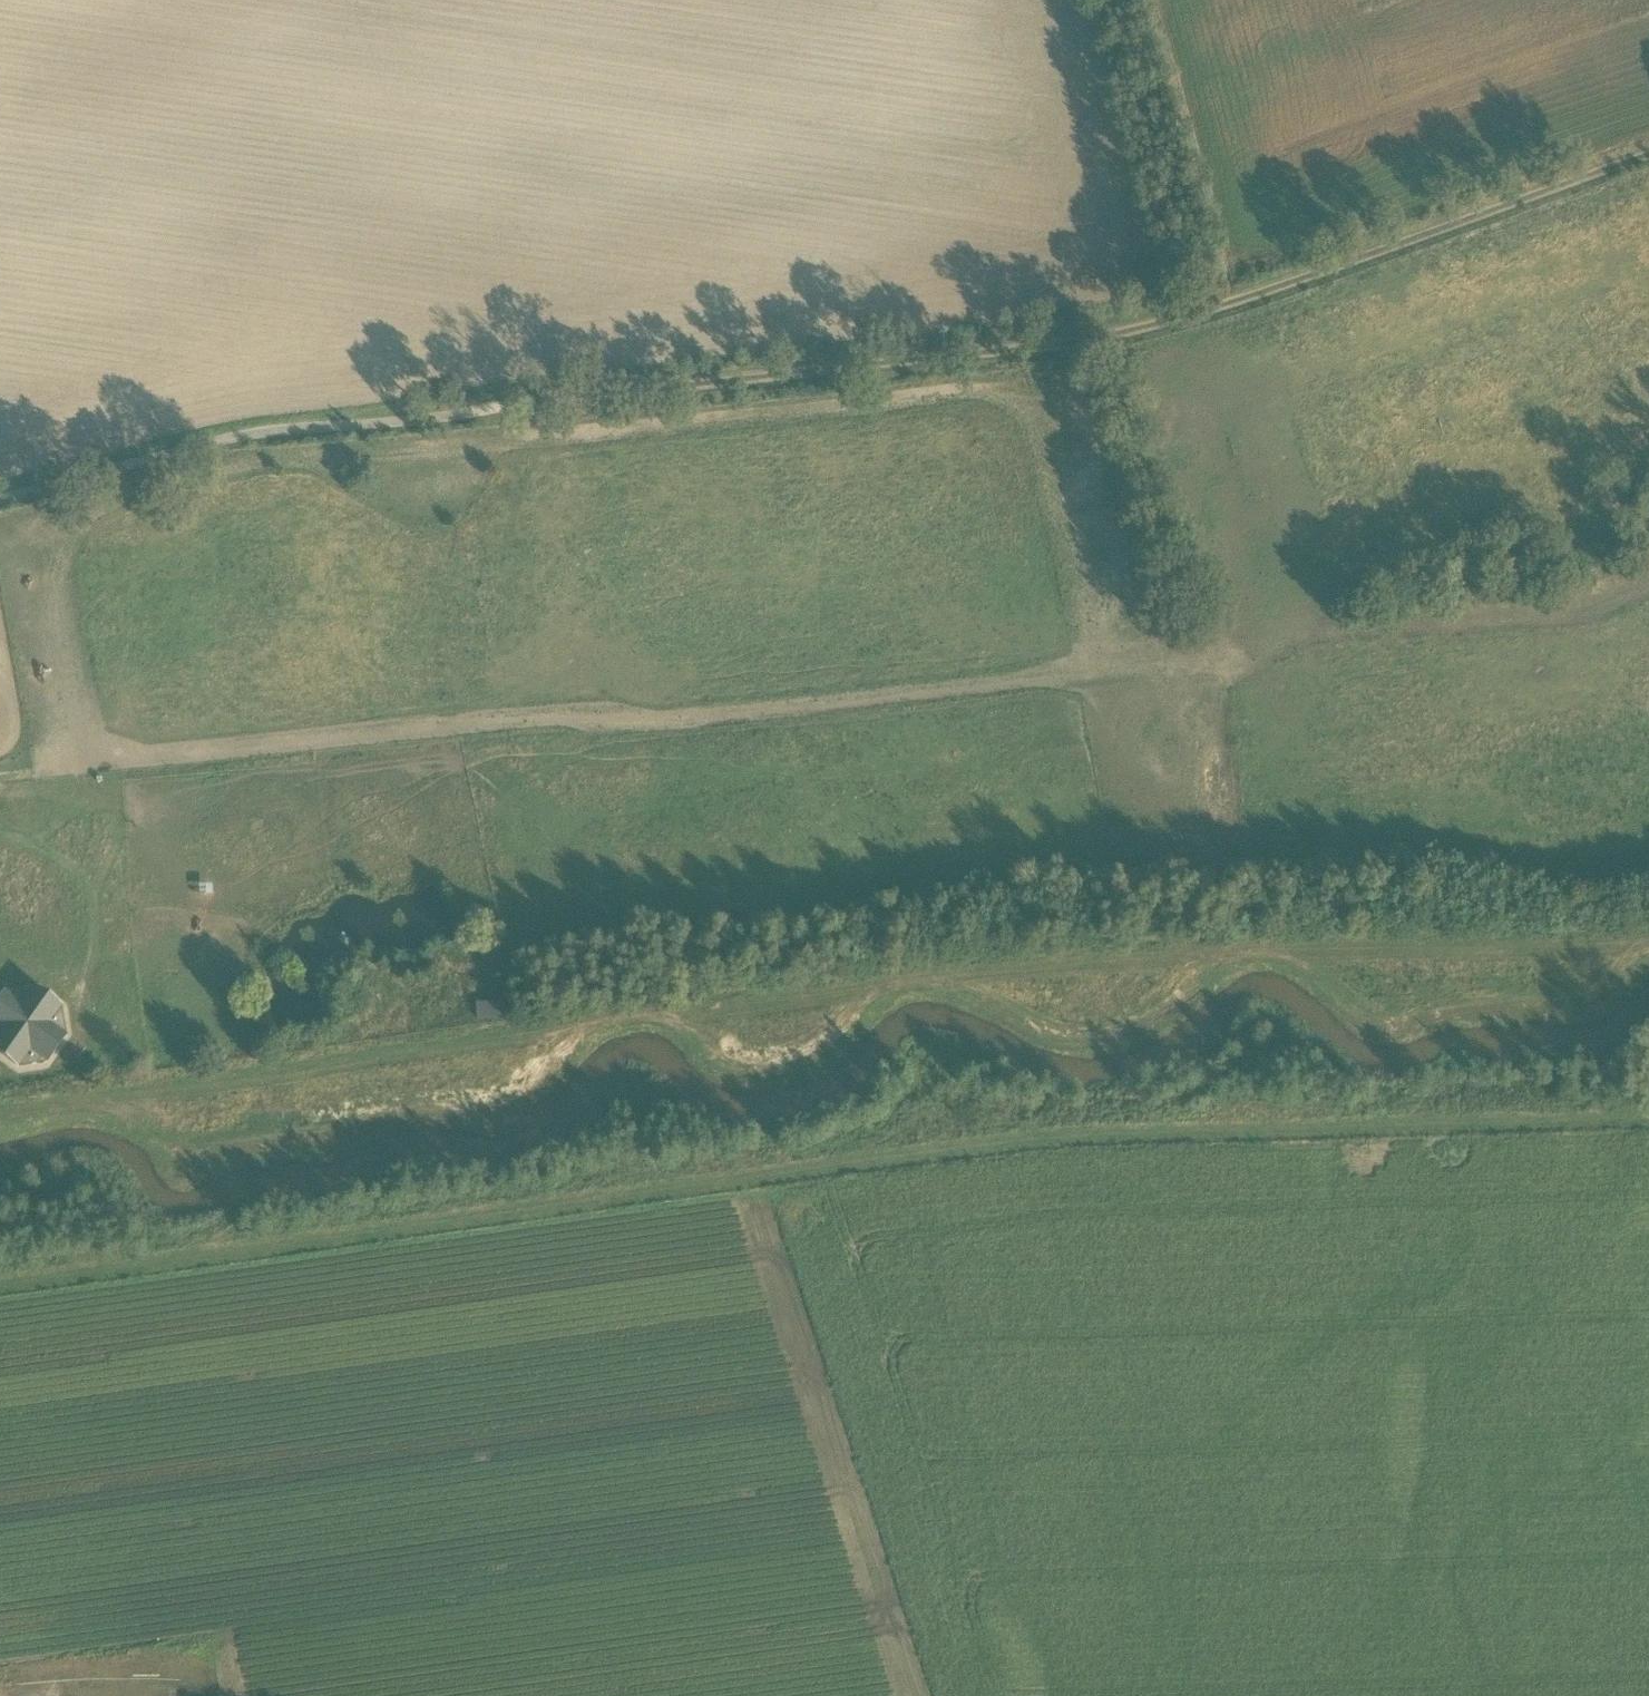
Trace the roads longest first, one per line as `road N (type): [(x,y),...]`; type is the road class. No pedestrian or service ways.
road 1 (track): [(541,399),(1121,333),(1298,284),(1648,154)]
road 2 (unclassified): [(0,506),(205,450),(541,399)]

